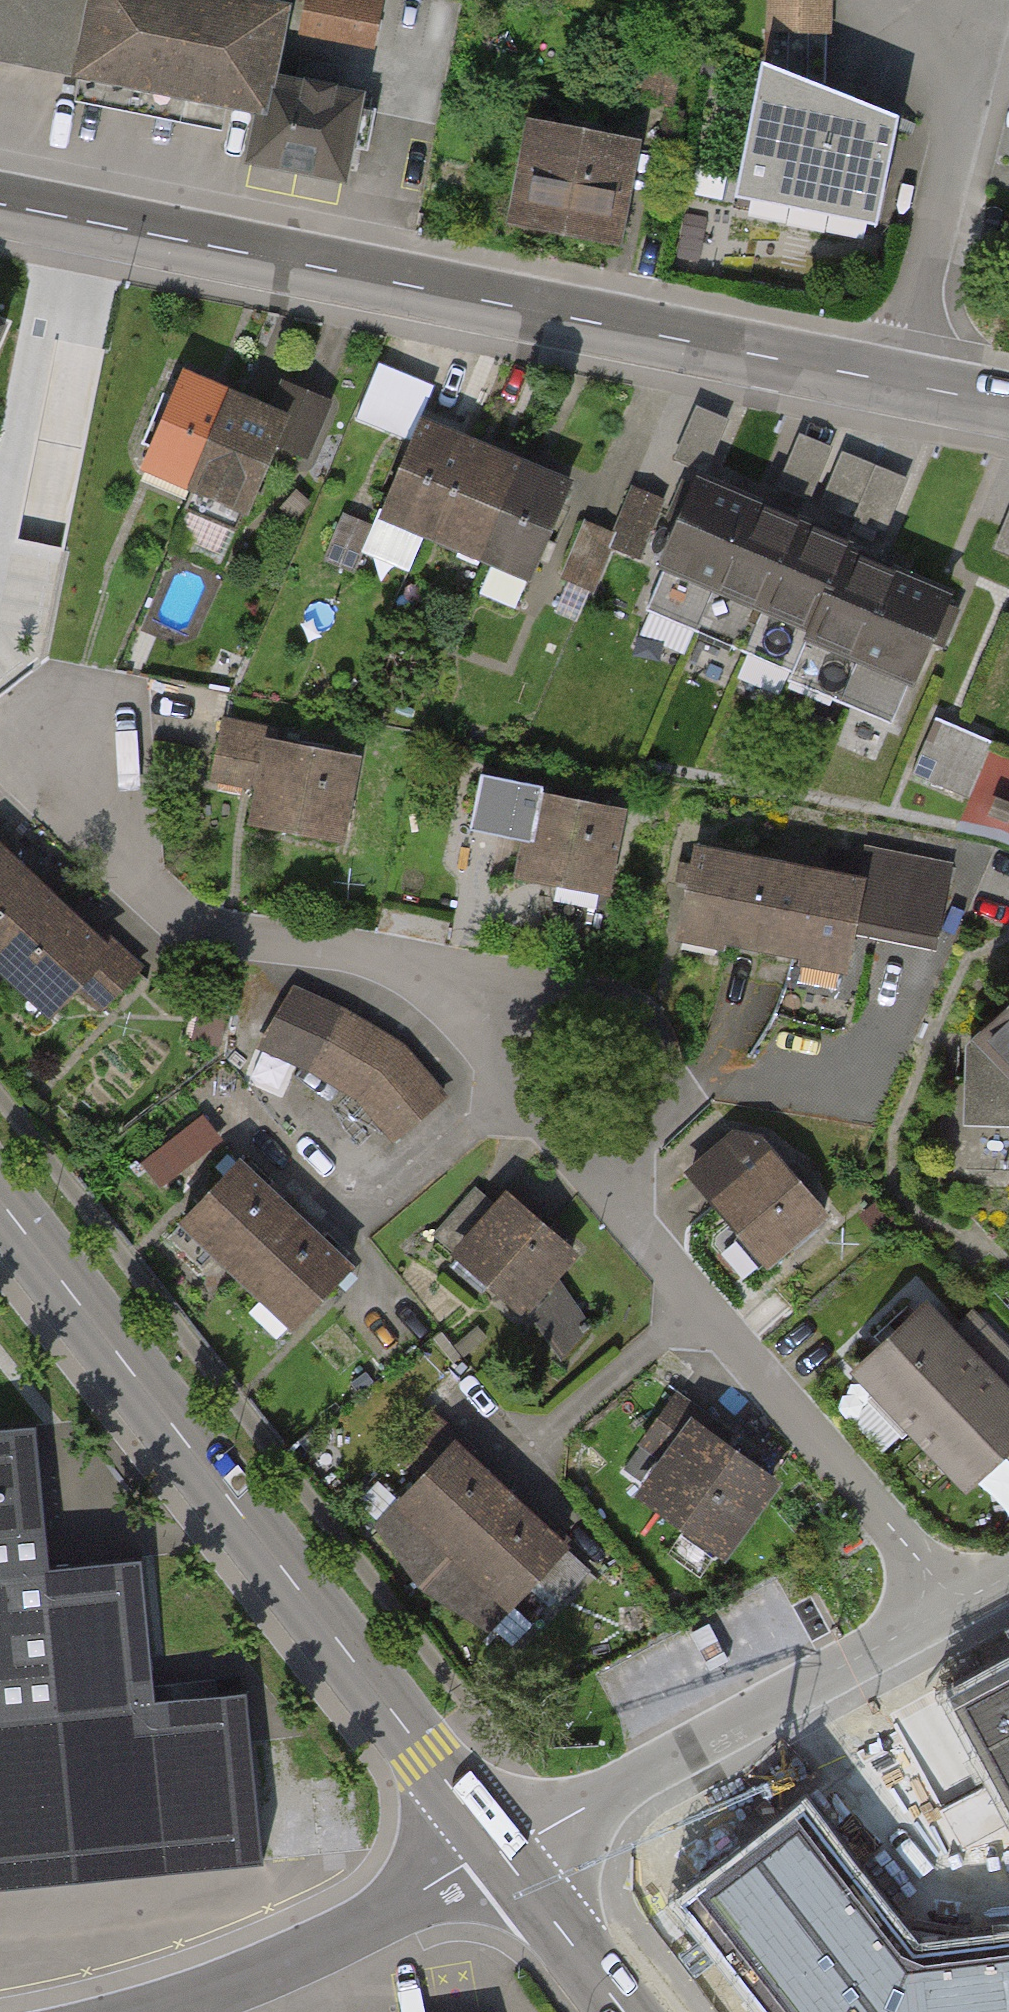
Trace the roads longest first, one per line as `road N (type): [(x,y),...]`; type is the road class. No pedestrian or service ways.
road 1 (residential): [(22,742),(155,895),(188,920),(220,934),(354,953),(397,967),(444,1002),(919,1560),(935,1602)]
road 2 (tertiary): [(895,384),(0,204)]
road 3 (secondary): [(0,1202),(500,1851)]
road 4 (residential): [(935,1602),(886,1644),(500,1851)]
road 5 (residential): [(151,2011),(293,1959),(500,1851)]
road 6 (residential): [(895,384),(979,34)]
road 7 (secondary): [(500,1851),(623,2011)]

